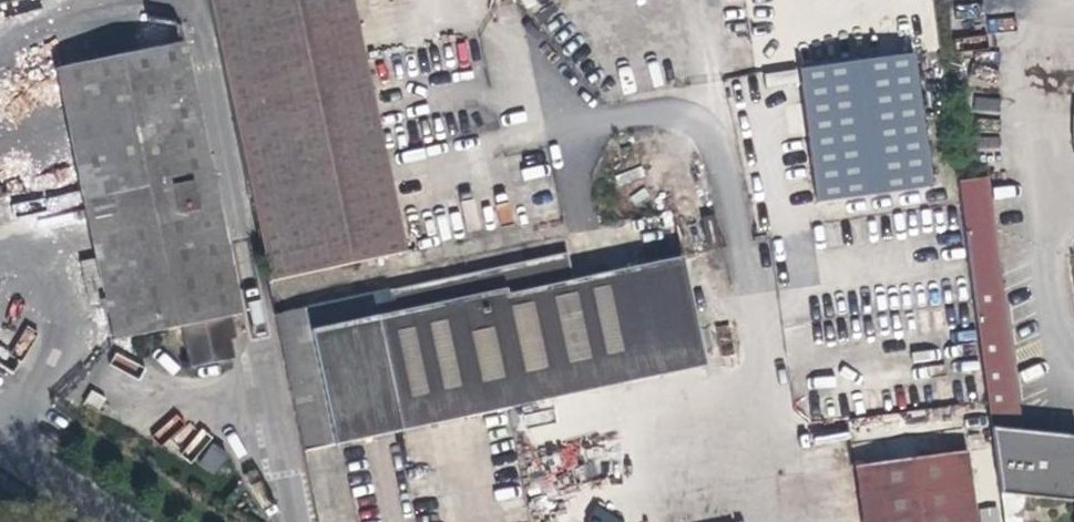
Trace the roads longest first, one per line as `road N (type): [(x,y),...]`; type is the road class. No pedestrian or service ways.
road 1 (unclassified): [(0,442),(121,521)]

